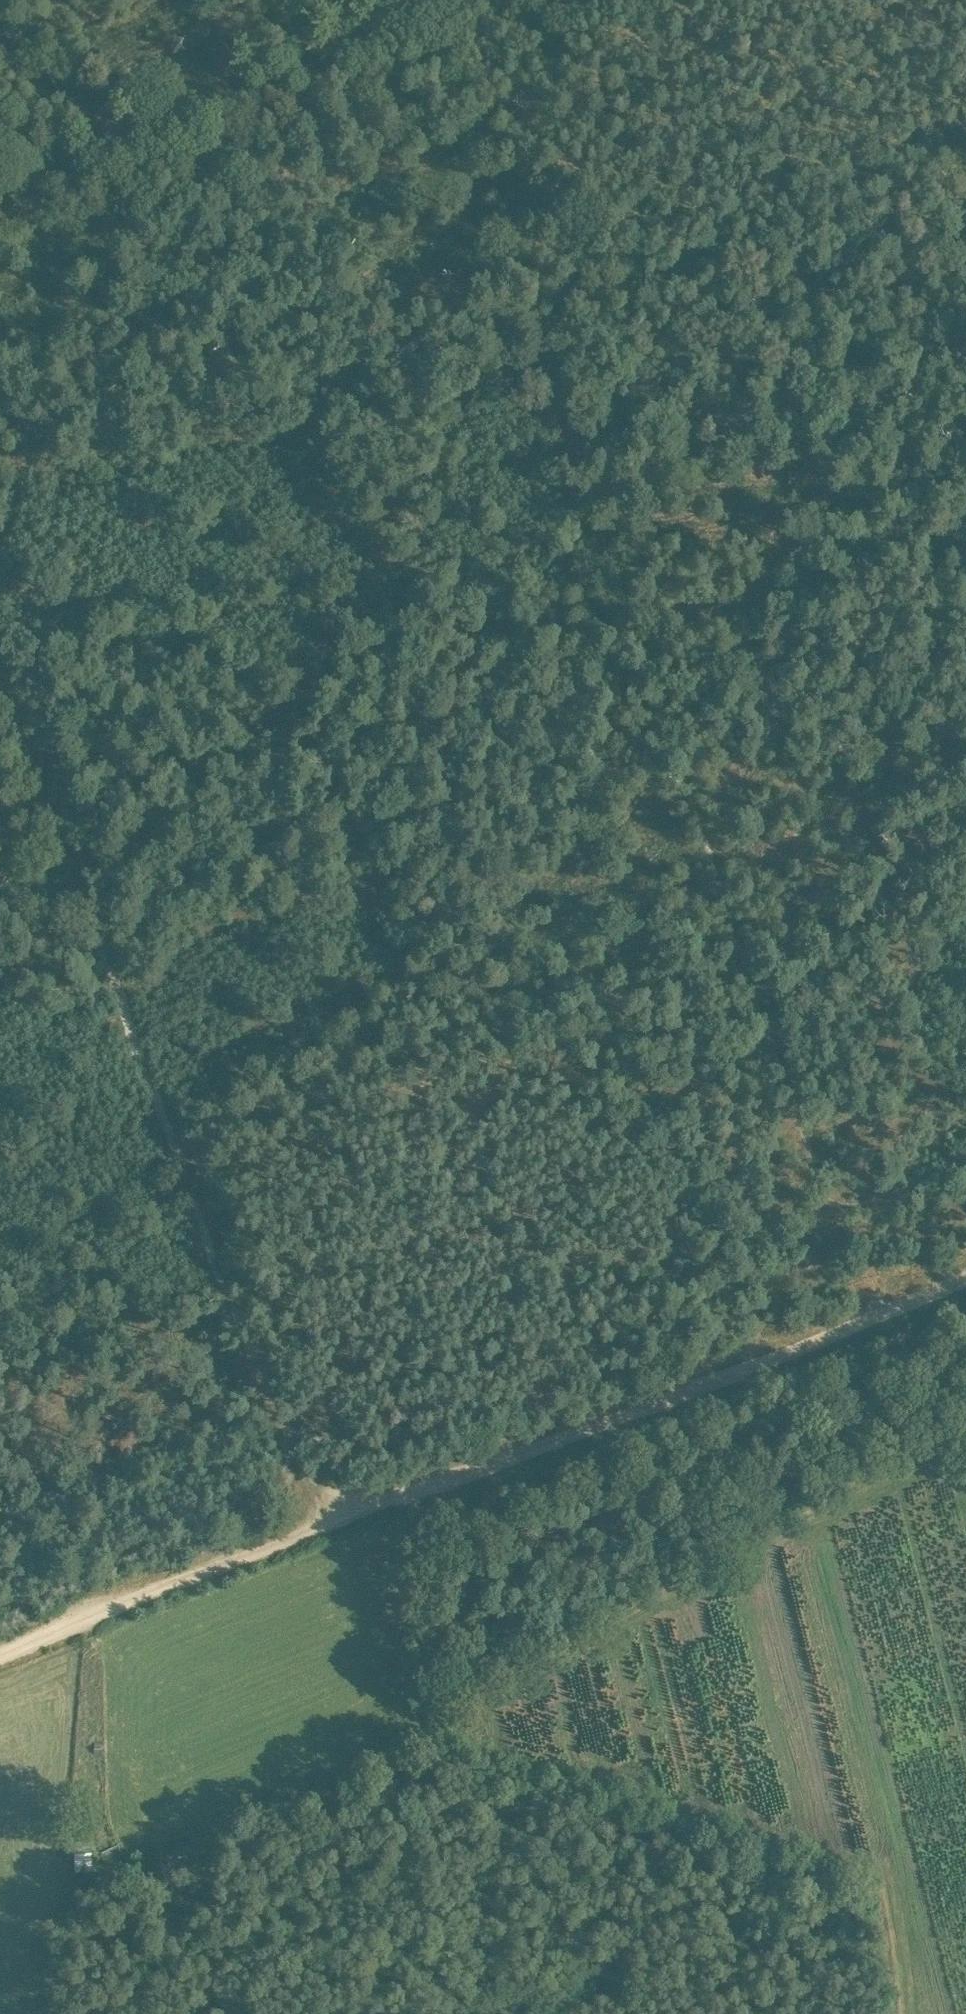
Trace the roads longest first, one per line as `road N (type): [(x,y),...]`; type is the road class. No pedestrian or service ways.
road 1 (track): [(0,1655),(965,1271)]
road 2 (track): [(0,727),(311,1530)]
road 3 (track): [(809,1174),(554,368)]
road 4 (track): [(443,10),(0,201)]
road 5 (track): [(440,0),(554,368)]
road 6 (track): [(809,1174),(862,1311)]

